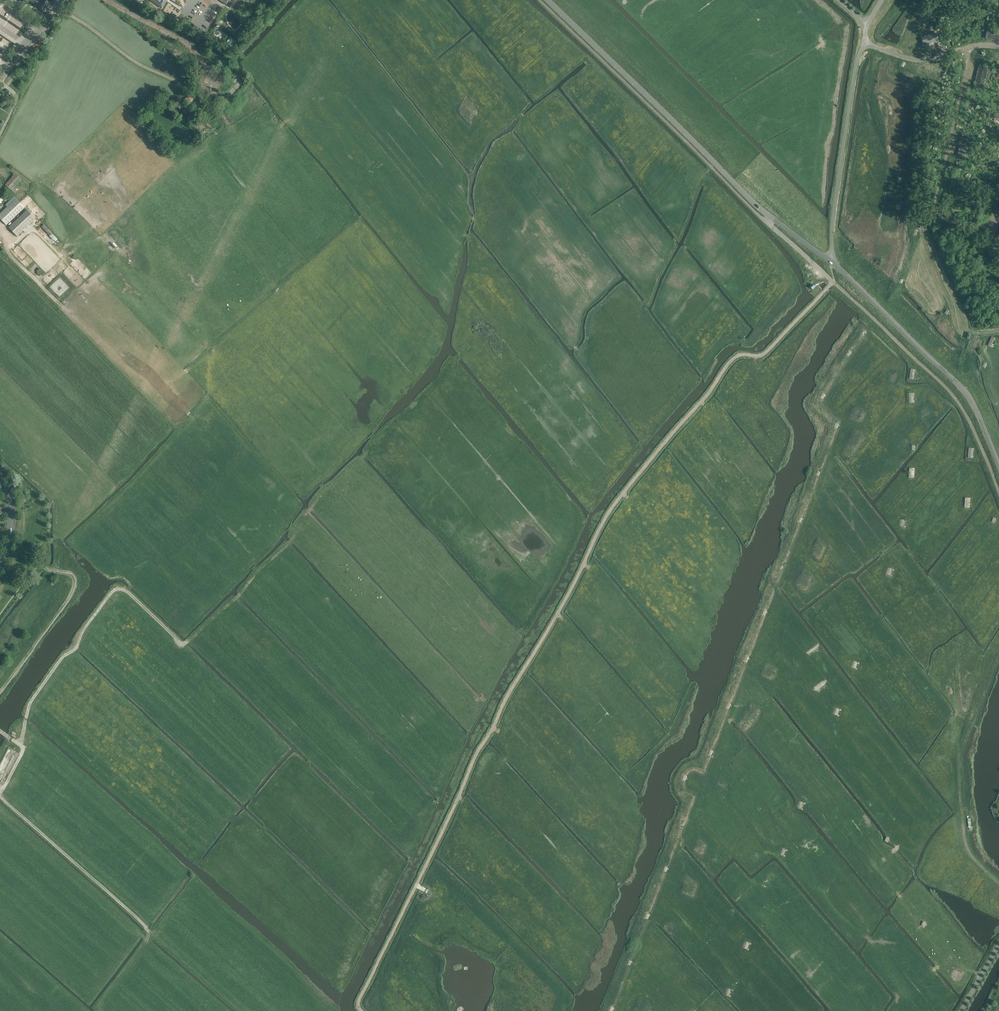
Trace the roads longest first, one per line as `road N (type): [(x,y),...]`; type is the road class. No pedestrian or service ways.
road 1 (tertiary): [(829,261),(760,208),(547,0)]
road 2 (track): [(0,792),(23,750),(30,703),(115,590),(128,592),(182,645),(190,640)]
road 3 (tertiary): [(998,466),(961,387),(829,261)]
road 4 (unclassified): [(829,261),(865,24)]
road 5 (track): [(147,928),(0,796)]
road 6 (track): [(190,89),(56,9)]

